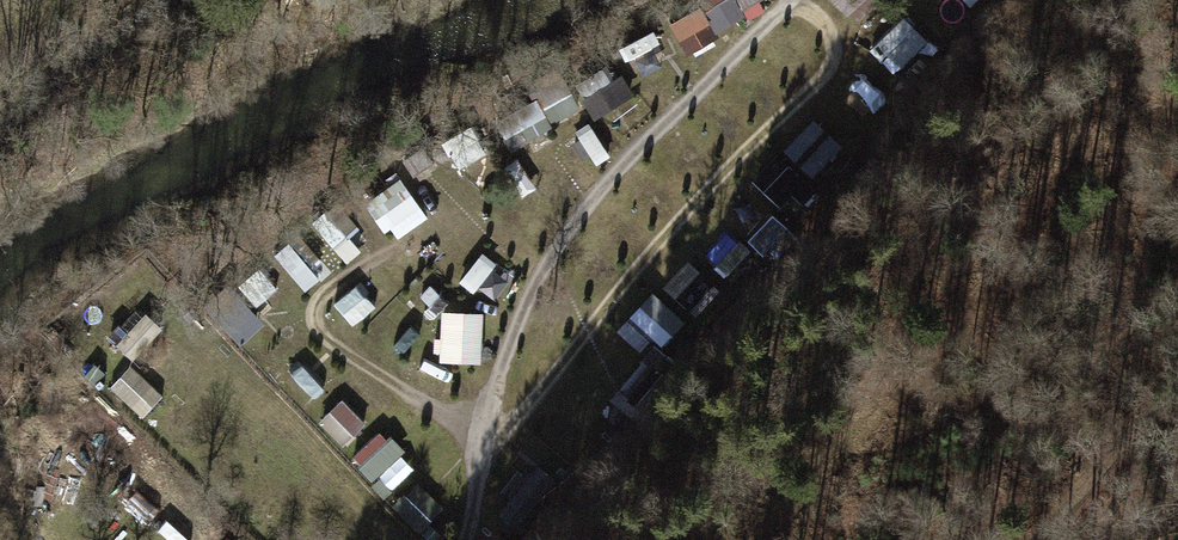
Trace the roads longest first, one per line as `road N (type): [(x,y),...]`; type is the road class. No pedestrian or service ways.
road 1 (track): [(1035,539),(1151,410),(1177,395)]

